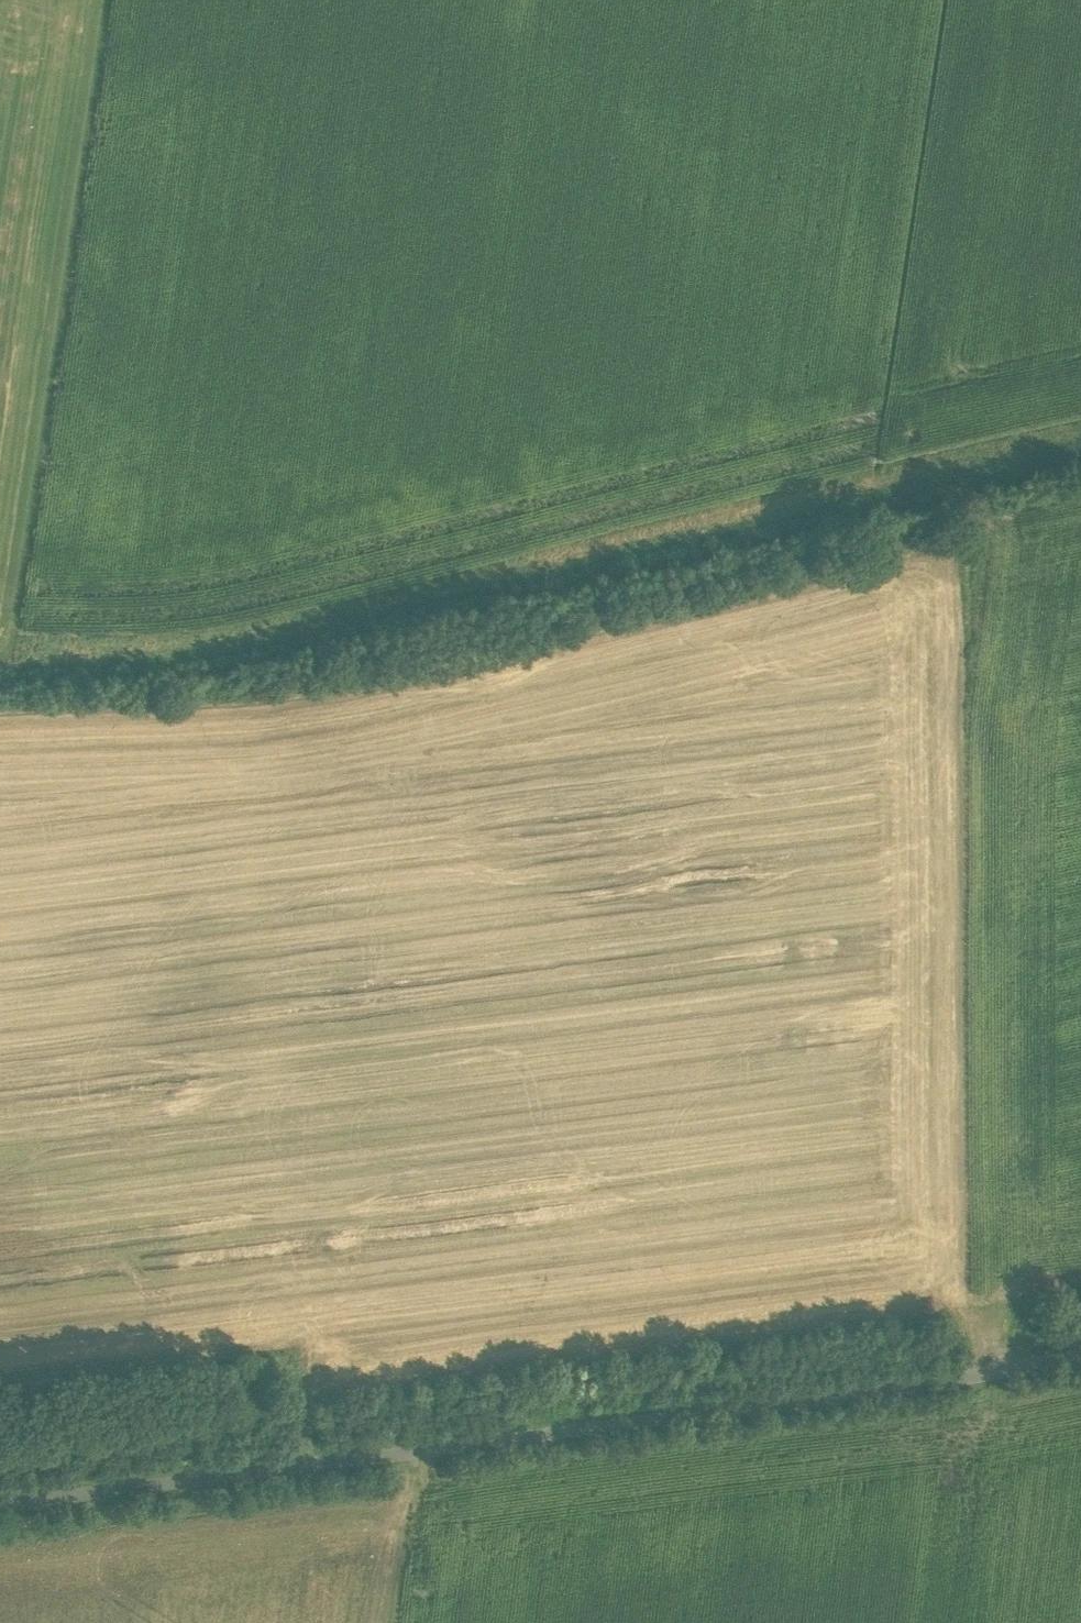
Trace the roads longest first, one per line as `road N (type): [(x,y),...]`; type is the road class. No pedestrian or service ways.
road 1 (unclassified): [(1080,1349),(776,1410),(0,1504)]

